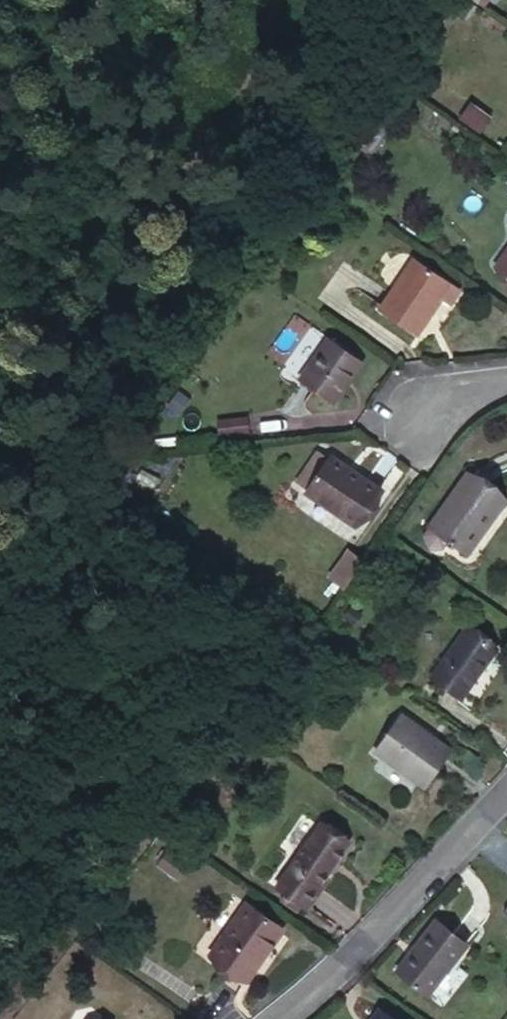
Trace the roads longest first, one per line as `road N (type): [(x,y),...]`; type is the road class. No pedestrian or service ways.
road 1 (residential): [(506,792),(344,960),(275,1018)]

